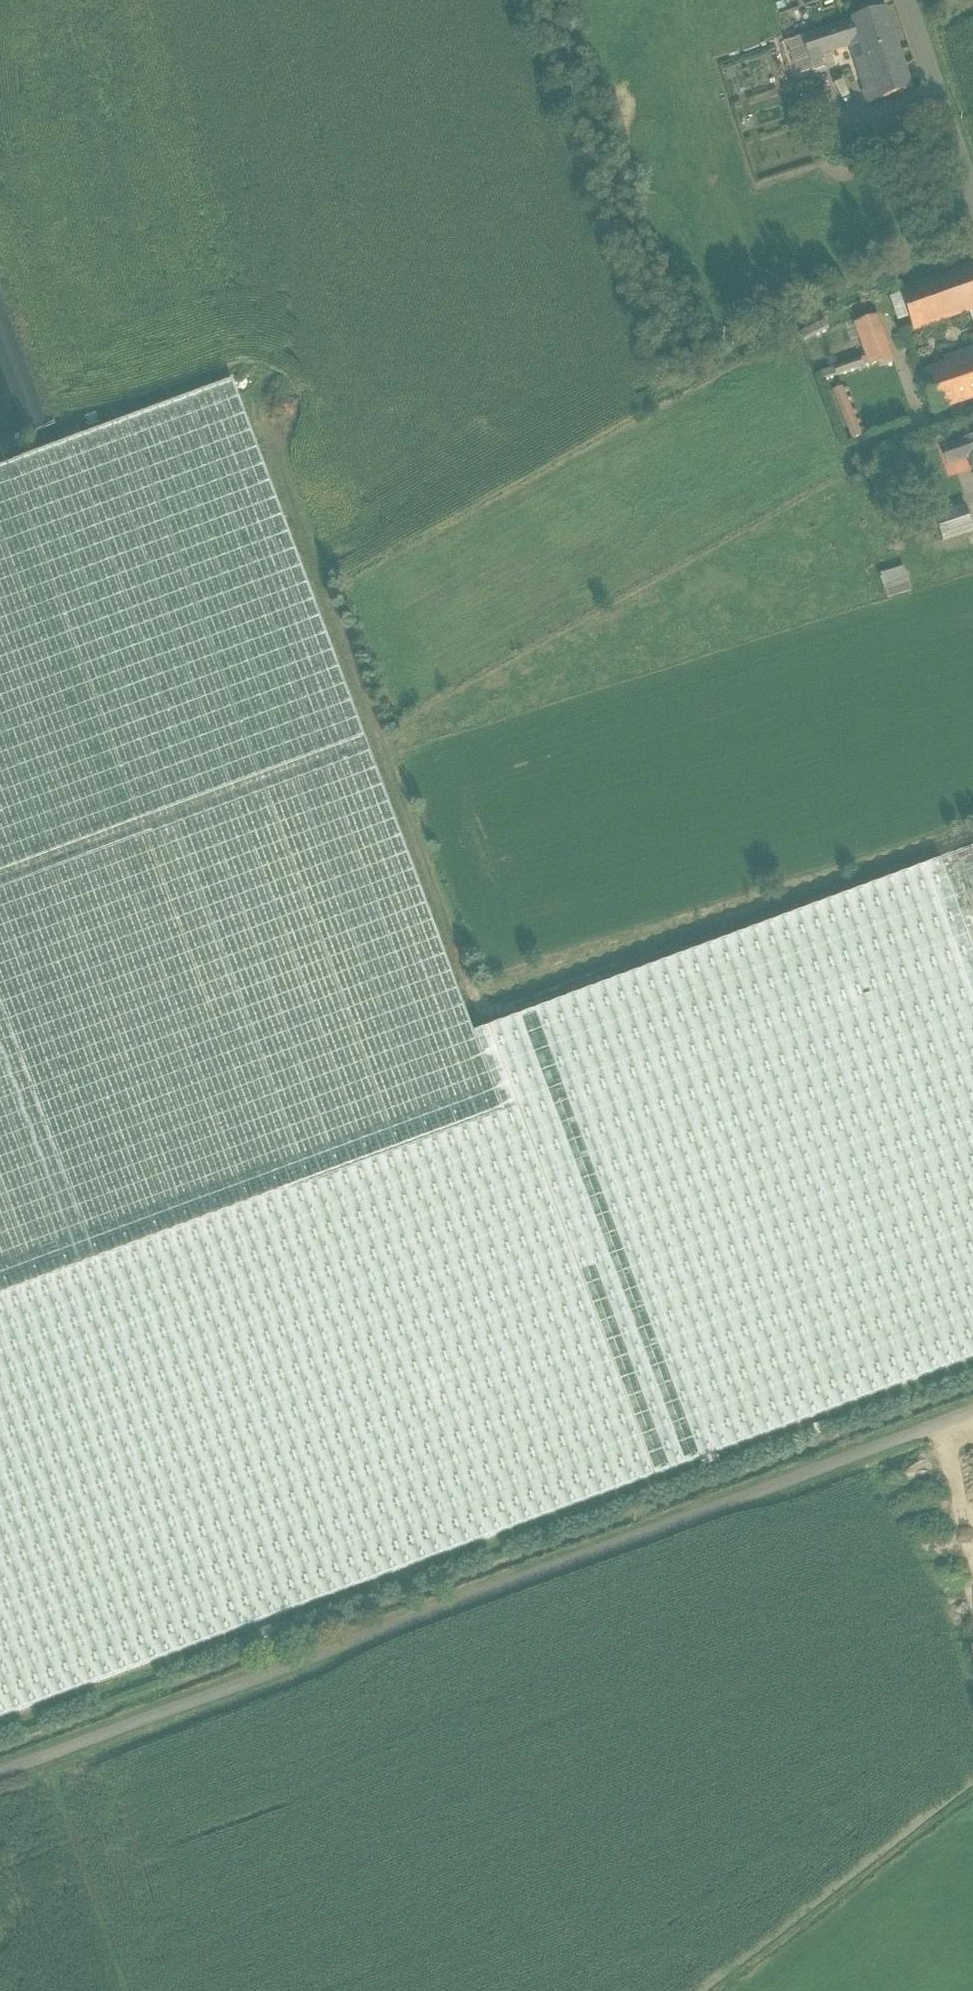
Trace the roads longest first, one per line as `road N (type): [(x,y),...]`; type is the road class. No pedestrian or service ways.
road 1 (unclassified): [(0,1771),(972,1408)]
road 2 (unclassified): [(972,195),(907,0)]

